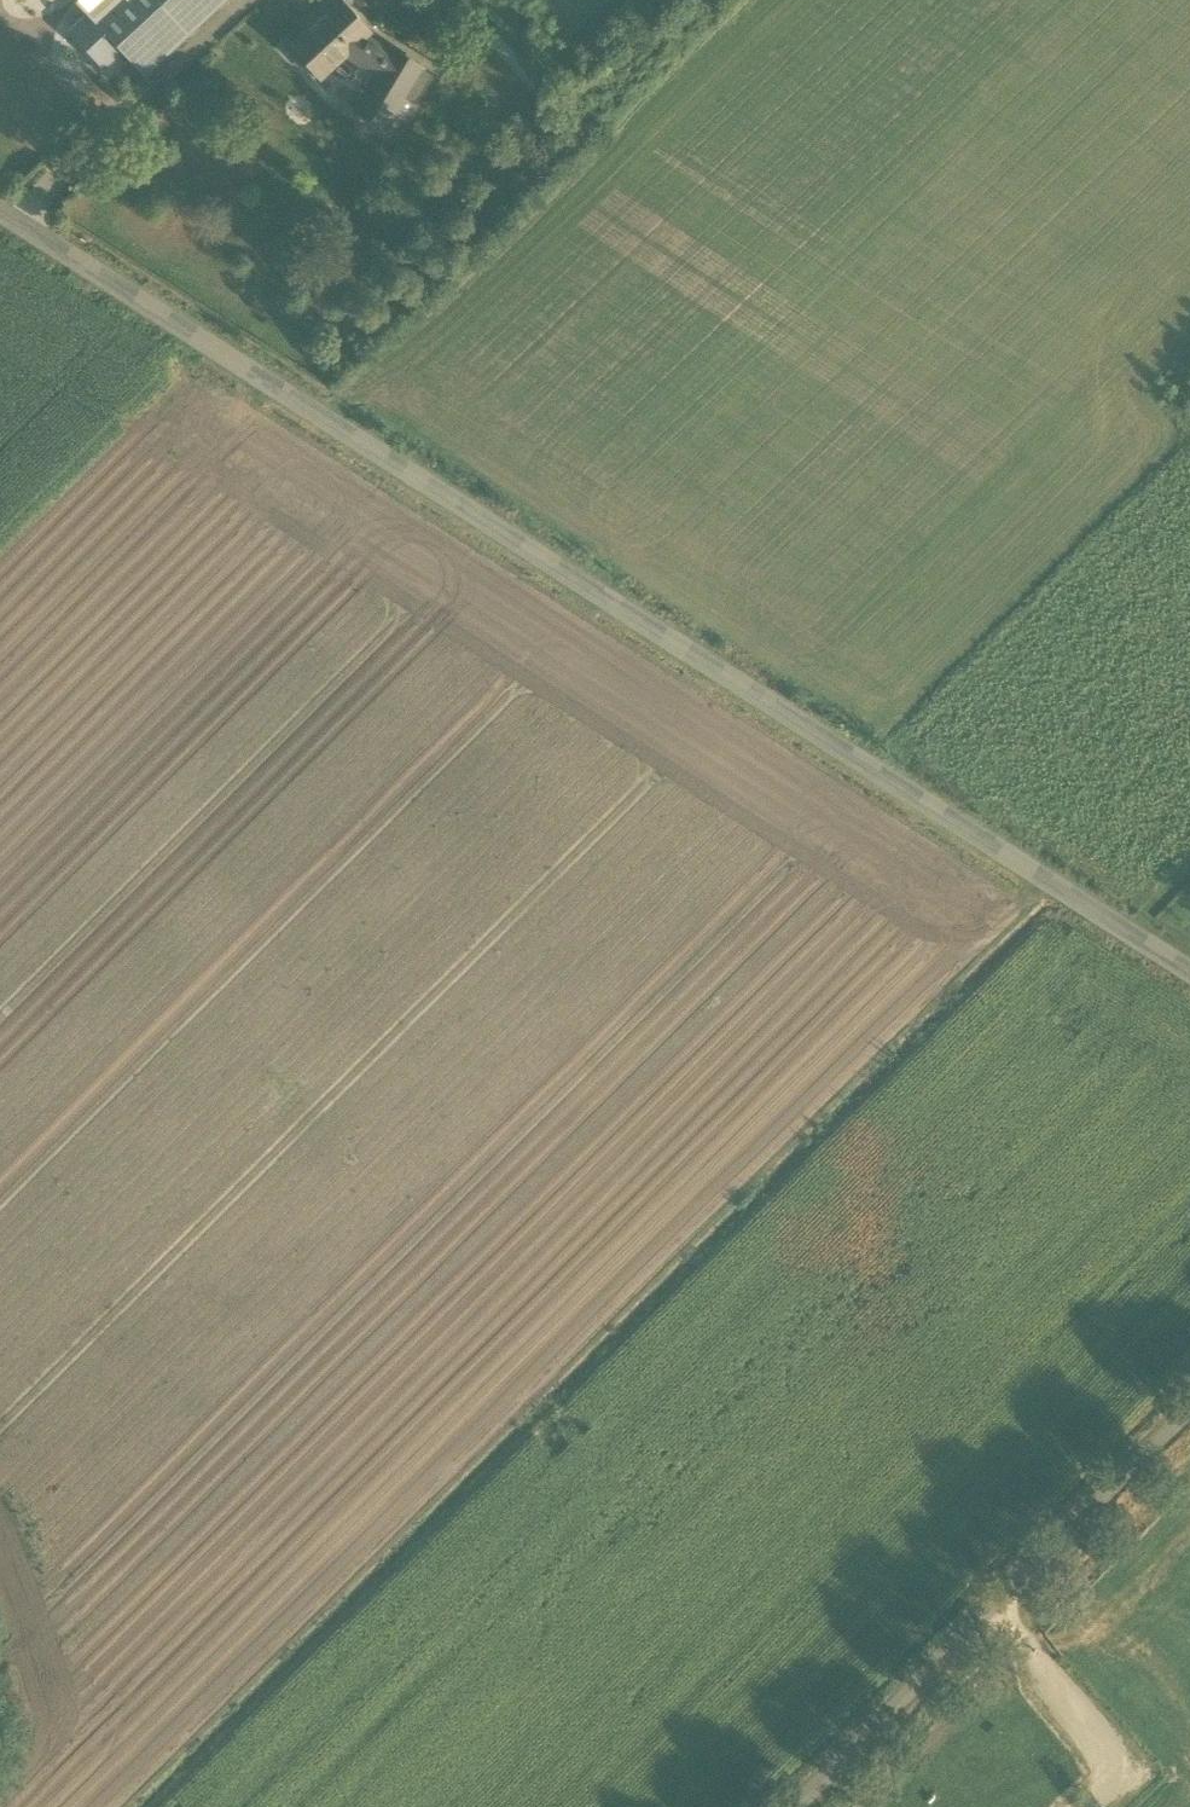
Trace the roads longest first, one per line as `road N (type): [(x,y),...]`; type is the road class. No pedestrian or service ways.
road 1 (unclassified): [(1189,974),(964,828),(760,675),(281,390),(0,211)]
road 2 (unclassified): [(792,1806),(1189,1407)]

